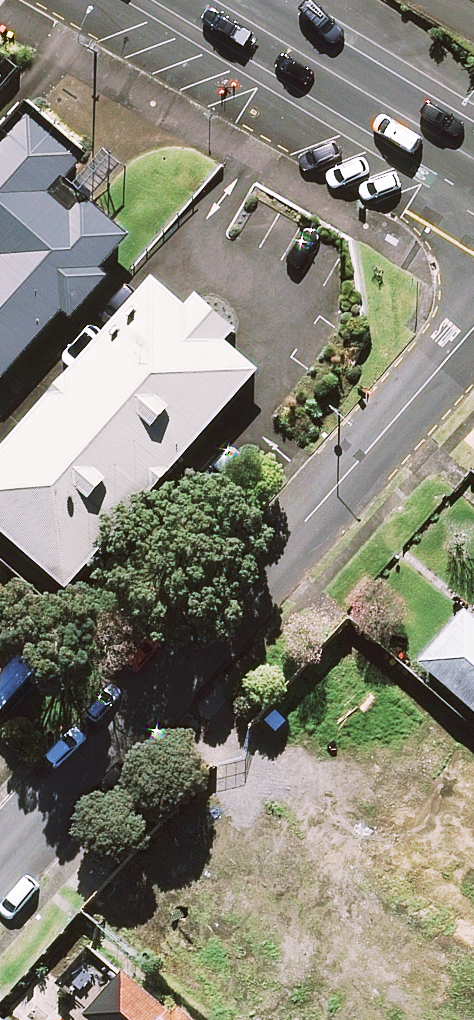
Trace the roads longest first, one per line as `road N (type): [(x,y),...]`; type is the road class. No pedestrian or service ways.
road 1 (residential): [(0,873),(473,330)]
road 2 (secondary): [(473,155),(213,0)]

